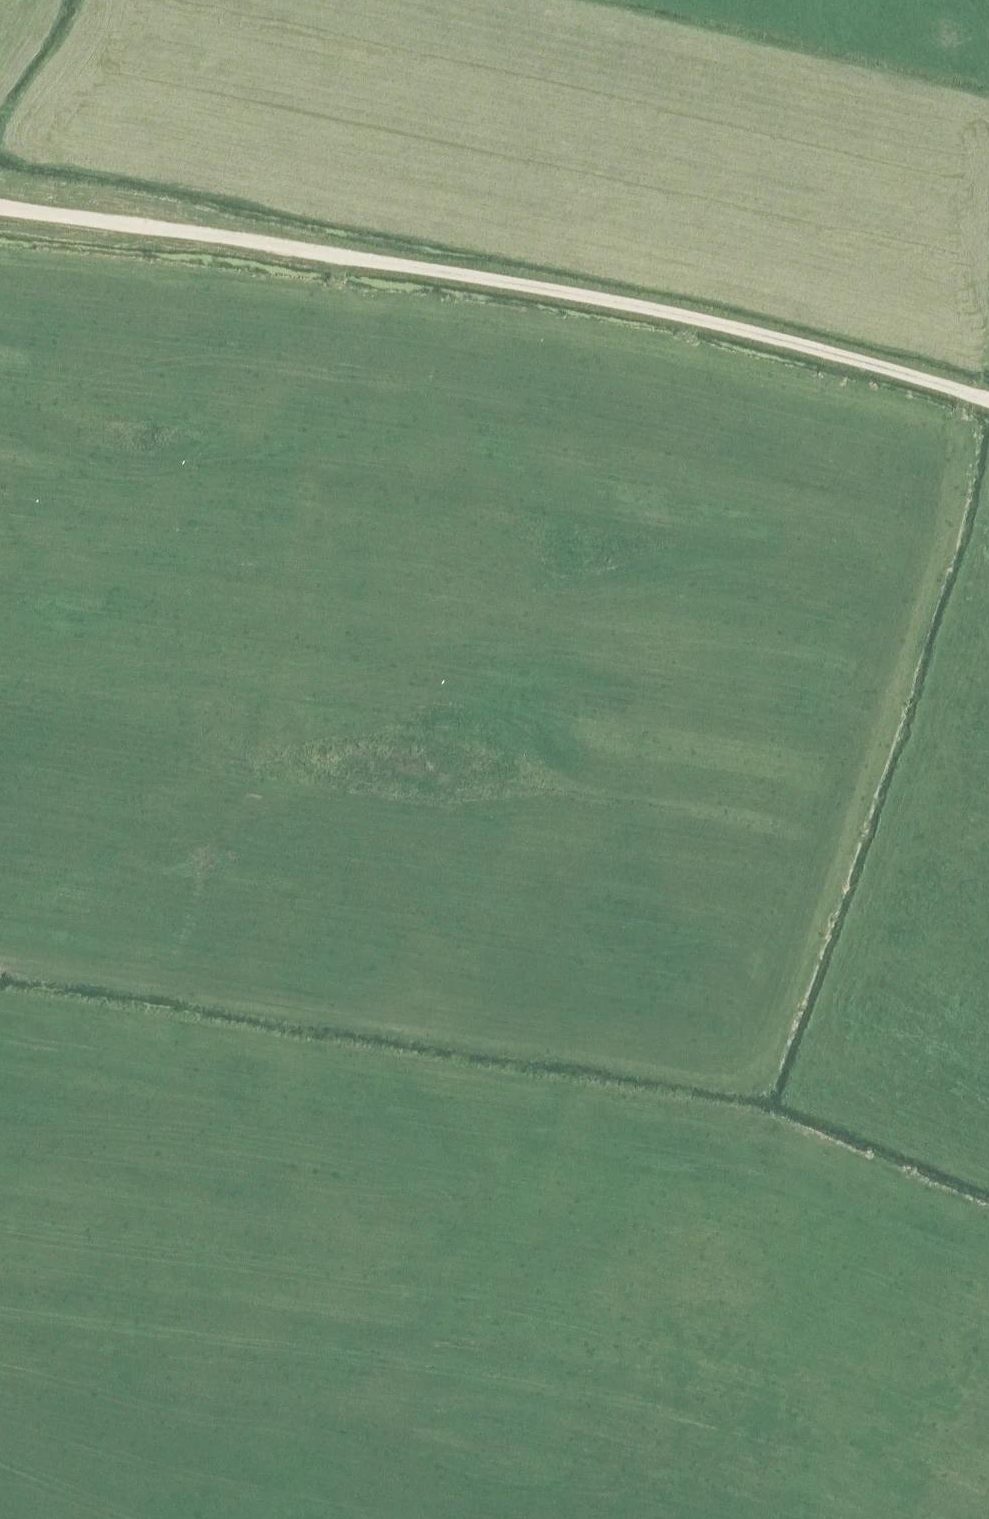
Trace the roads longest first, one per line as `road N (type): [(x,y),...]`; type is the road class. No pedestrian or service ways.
road 1 (track): [(988,402),(667,314),(406,266),(0,210)]

